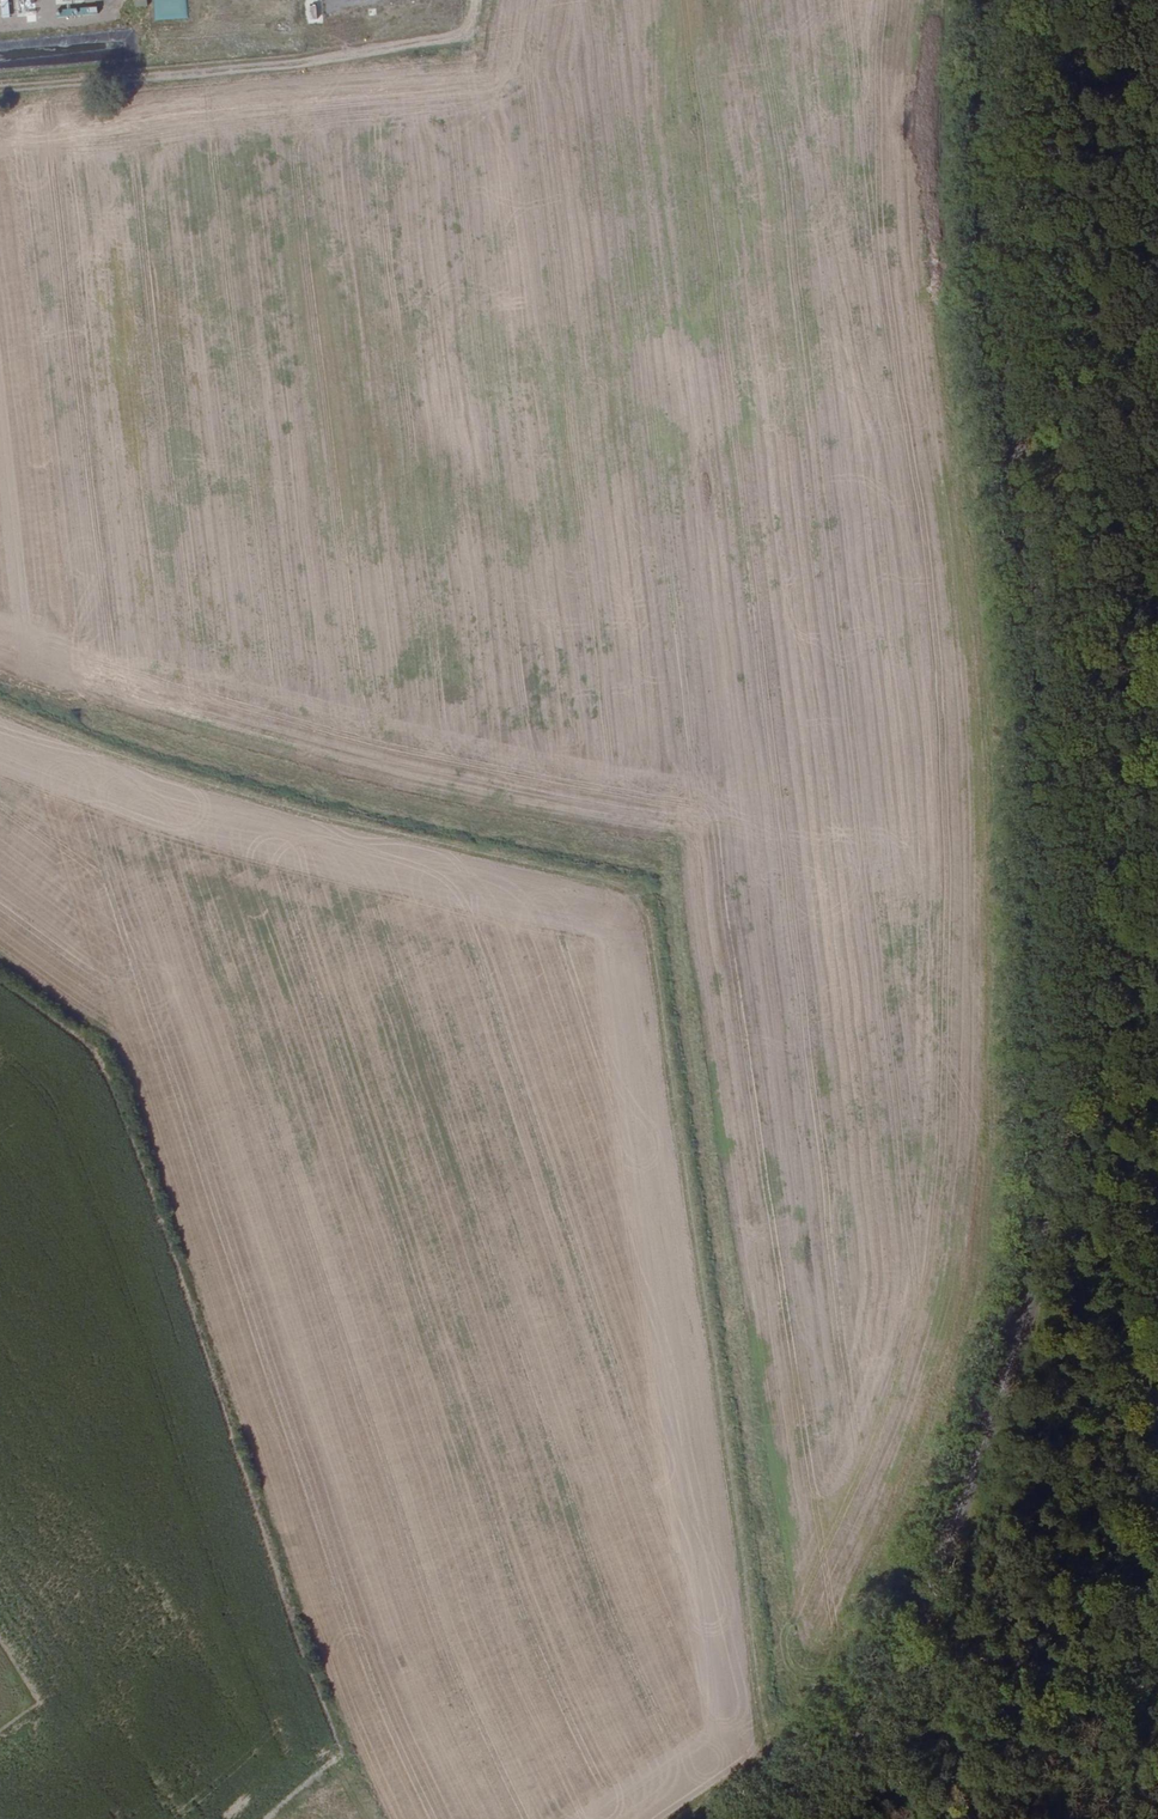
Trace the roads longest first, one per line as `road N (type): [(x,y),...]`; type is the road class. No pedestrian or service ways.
road 1 (tertiary): [(996,0),(990,203),(996,347),(1025,507),(1050,741),(1044,1252),(1012,1382),(955,1545),(850,1752),(797,1818)]
road 2 (track): [(481,0),(475,34),(449,43),(0,88)]
road 3 (track): [(1051,1109),(1157,936)]

